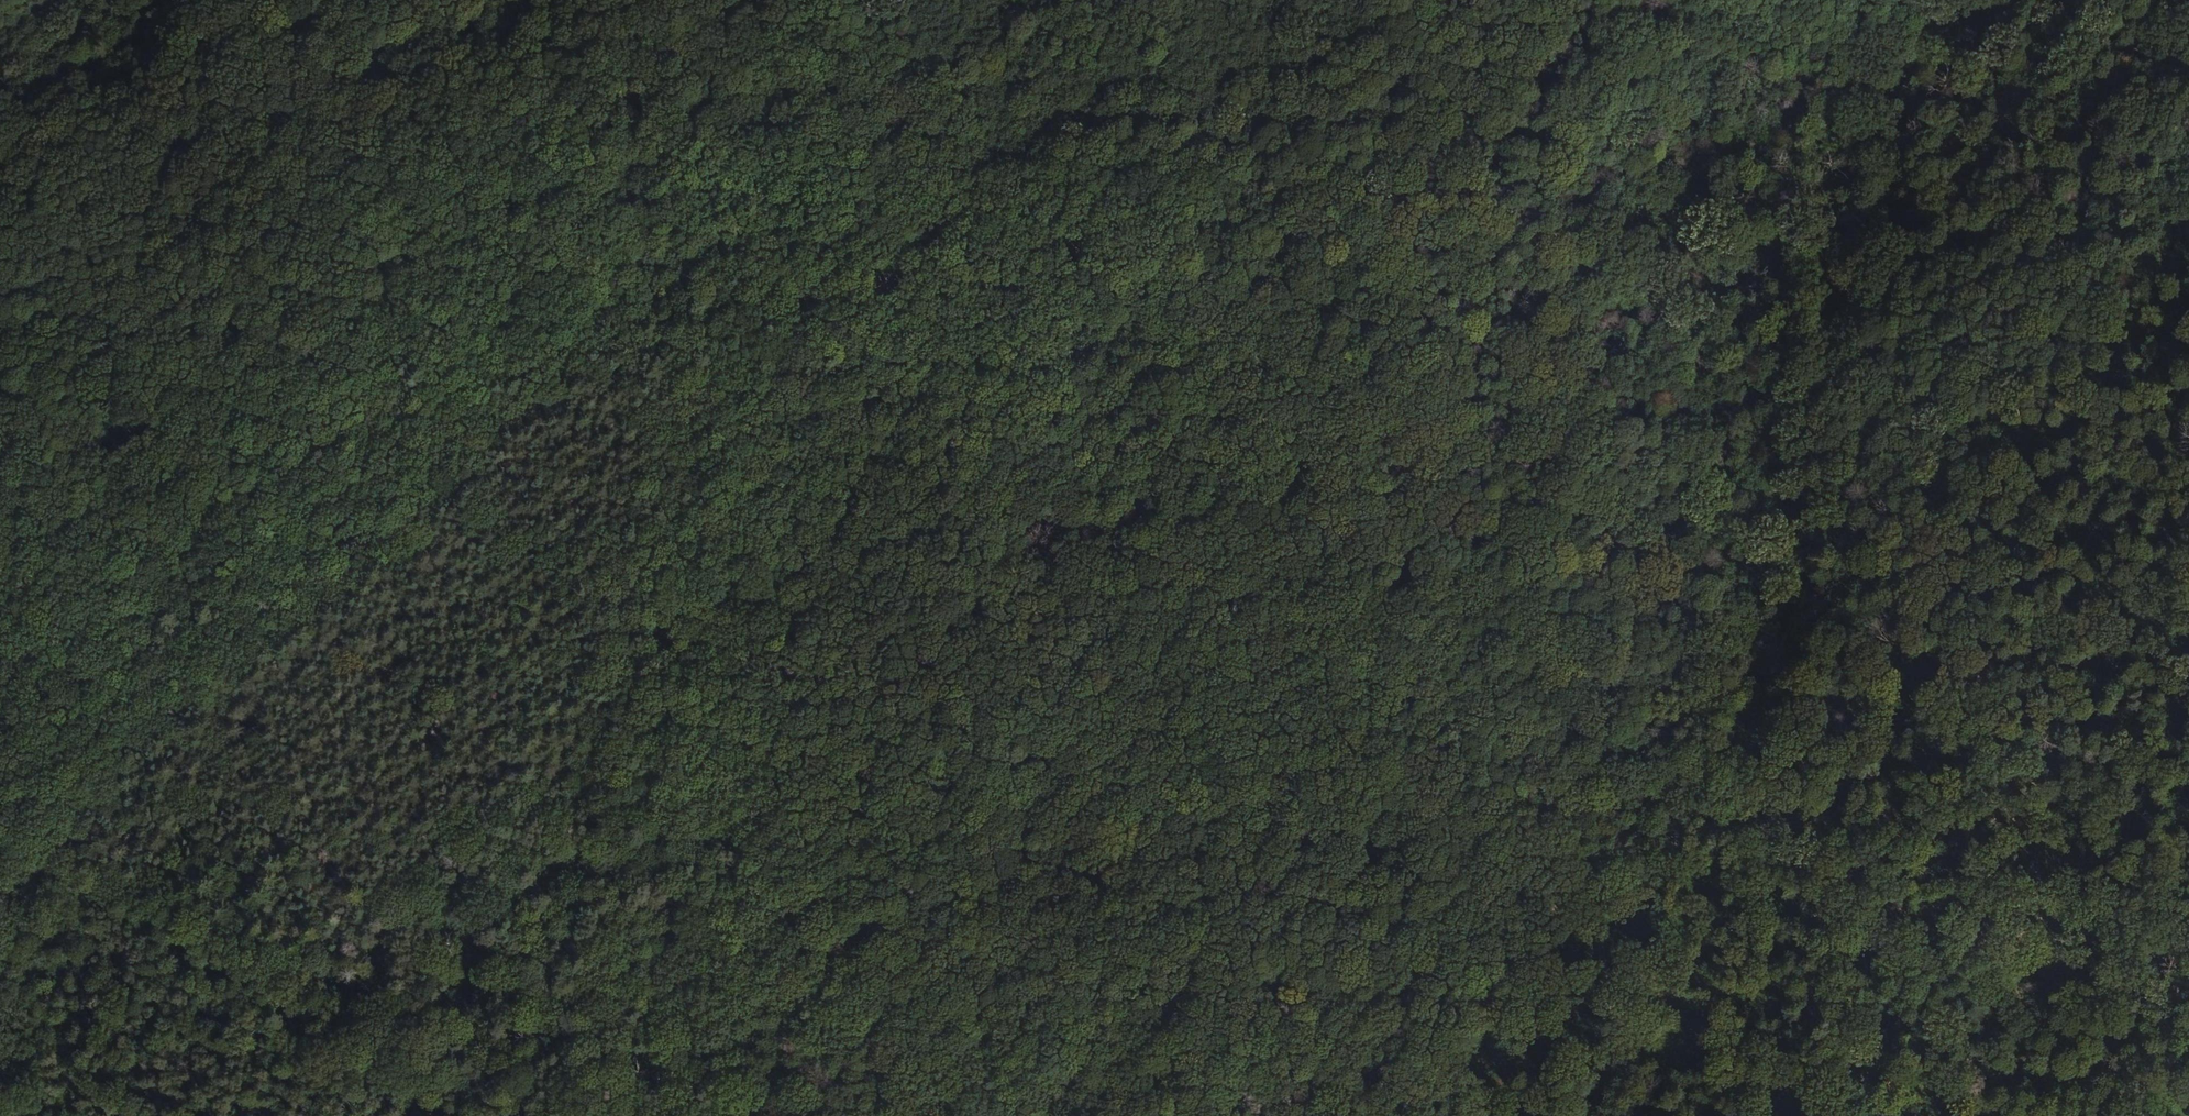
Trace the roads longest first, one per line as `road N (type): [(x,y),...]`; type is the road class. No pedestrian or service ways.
road 1 (track): [(1526,0),(1512,27),(1399,137),(1358,216),(1294,469),(470,821),(412,838),(369,839),(247,802),(170,792),(114,802),(73,840)]
road 2 (track): [(2188,1036),(1798,868),(1684,856),(1613,835),(1399,687)]
road 3 (track): [(1399,687),(1367,669),(1305,564),(1294,469)]
road 4 (track): [(73,840),(28,890),(0,986)]

